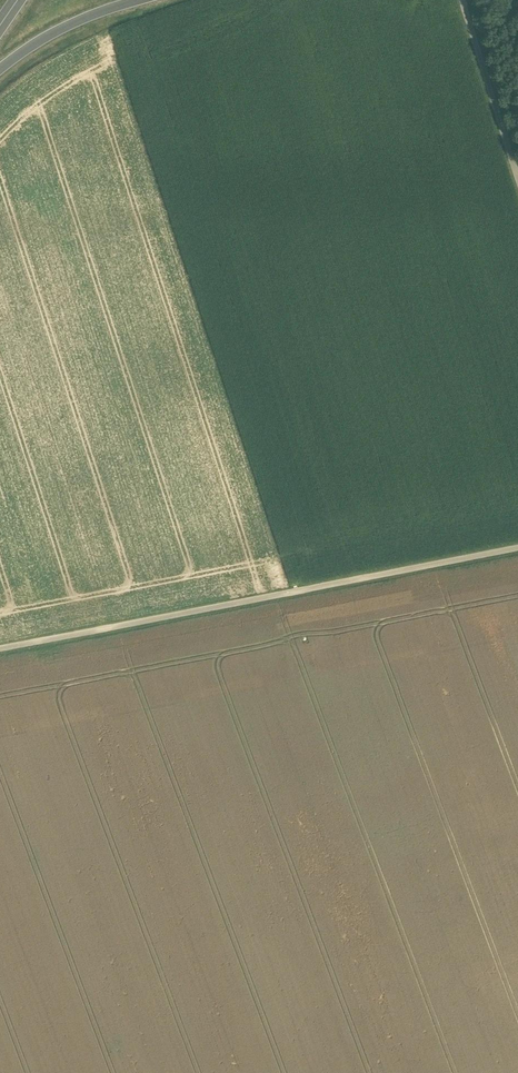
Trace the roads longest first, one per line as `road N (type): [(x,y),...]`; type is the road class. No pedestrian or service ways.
road 1 (track): [(0,649),(517,548)]
road 2 (track): [(463,0),(517,175)]
road 3 (primary): [(0,69),(81,20),(139,0)]

